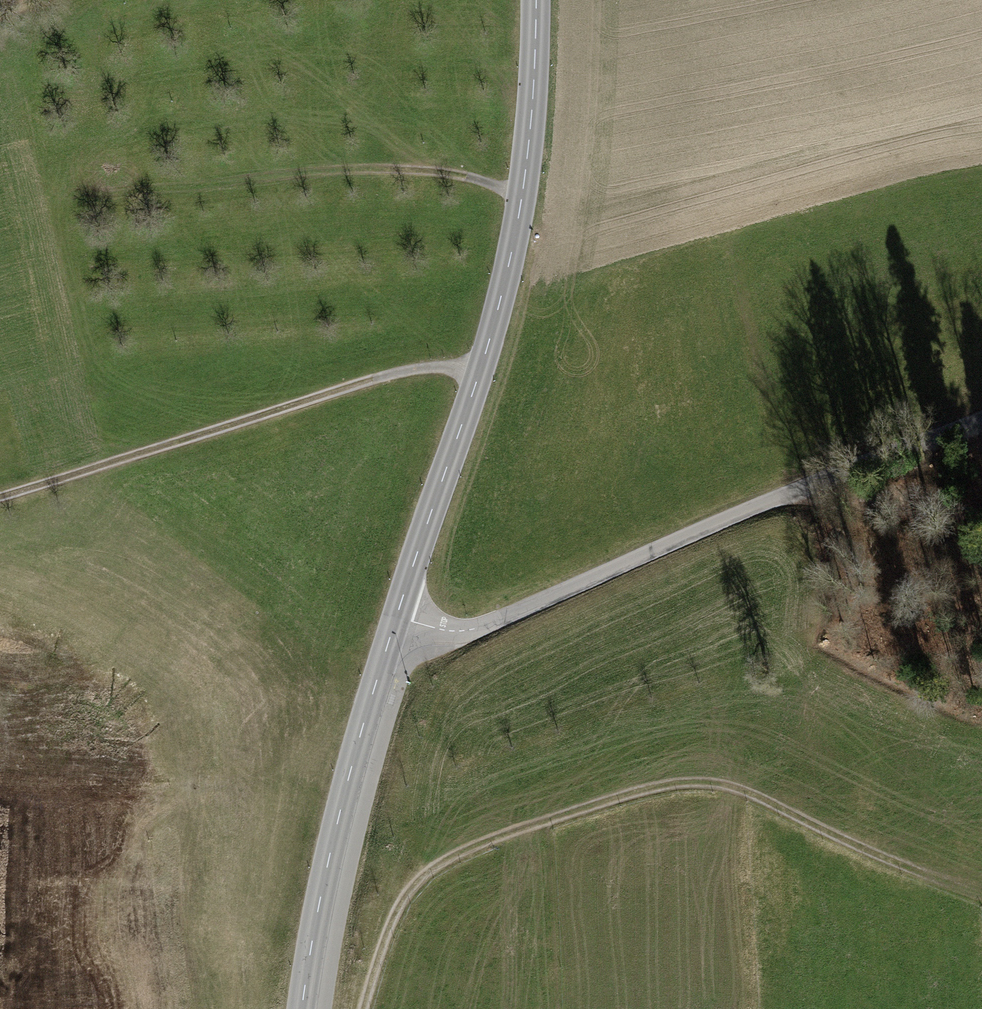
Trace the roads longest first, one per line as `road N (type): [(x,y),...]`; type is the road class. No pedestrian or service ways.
road 1 (track): [(363,1008),(395,911),(433,866),(479,843),(646,790),(702,781),(735,786),(916,871)]
road 2 (tertiary): [(395,619),(510,260),(528,147),(536,0)]
road 3 (unclassified): [(395,619),(448,631),(481,627),(981,419)]
road 4 (track): [(0,497),(390,374),(481,369)]
road 5 (tertiary): [(302,1008),(337,825),(395,619)]
road 6 (track): [(522,195),(418,171),(237,179)]
road 7 (track): [(793,491),(875,508),(981,511)]

